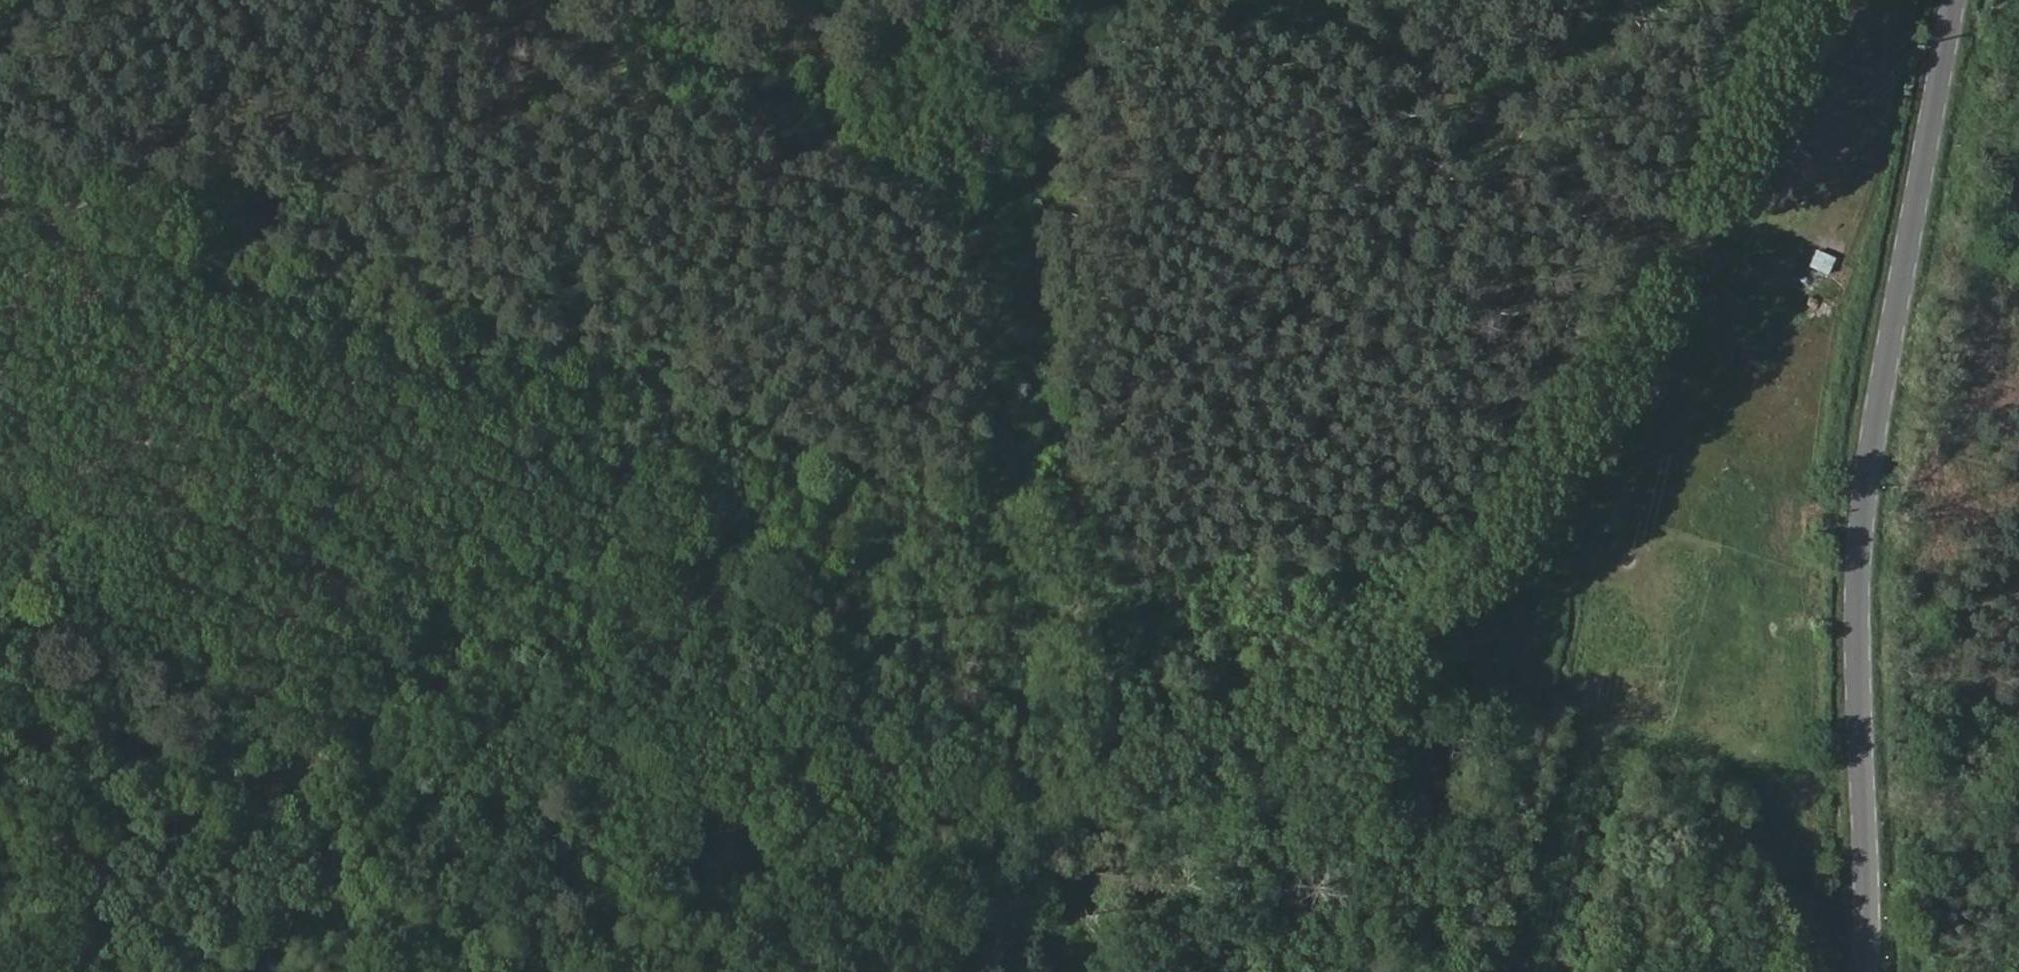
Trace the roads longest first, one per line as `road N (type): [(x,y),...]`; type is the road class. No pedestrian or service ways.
road 1 (secondary): [(1955,0),(1860,541),(1863,971)]

